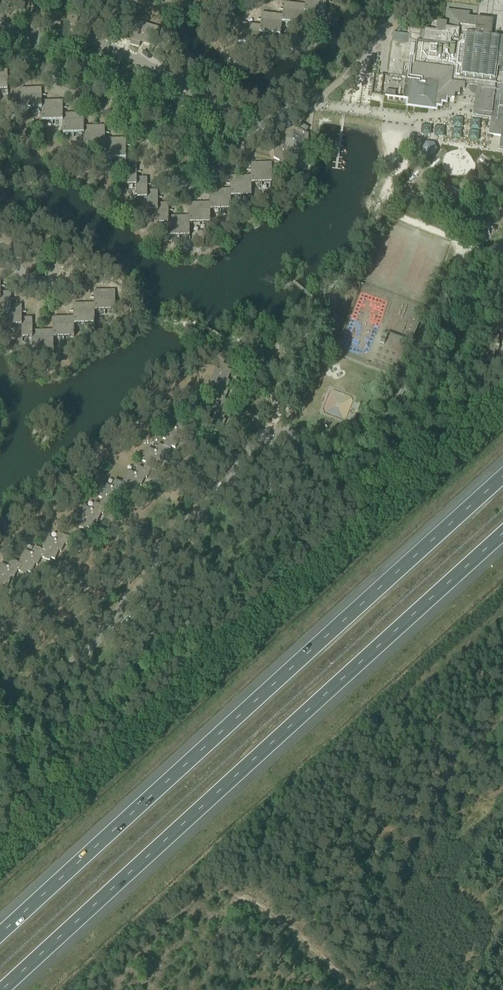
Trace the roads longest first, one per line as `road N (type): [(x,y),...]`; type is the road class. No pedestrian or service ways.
road 1 (motorway): [(502,477),(0,935)]
road 2 (motorway): [(4,989),(502,534)]
road 3 (track): [(222,884),(356,989)]

